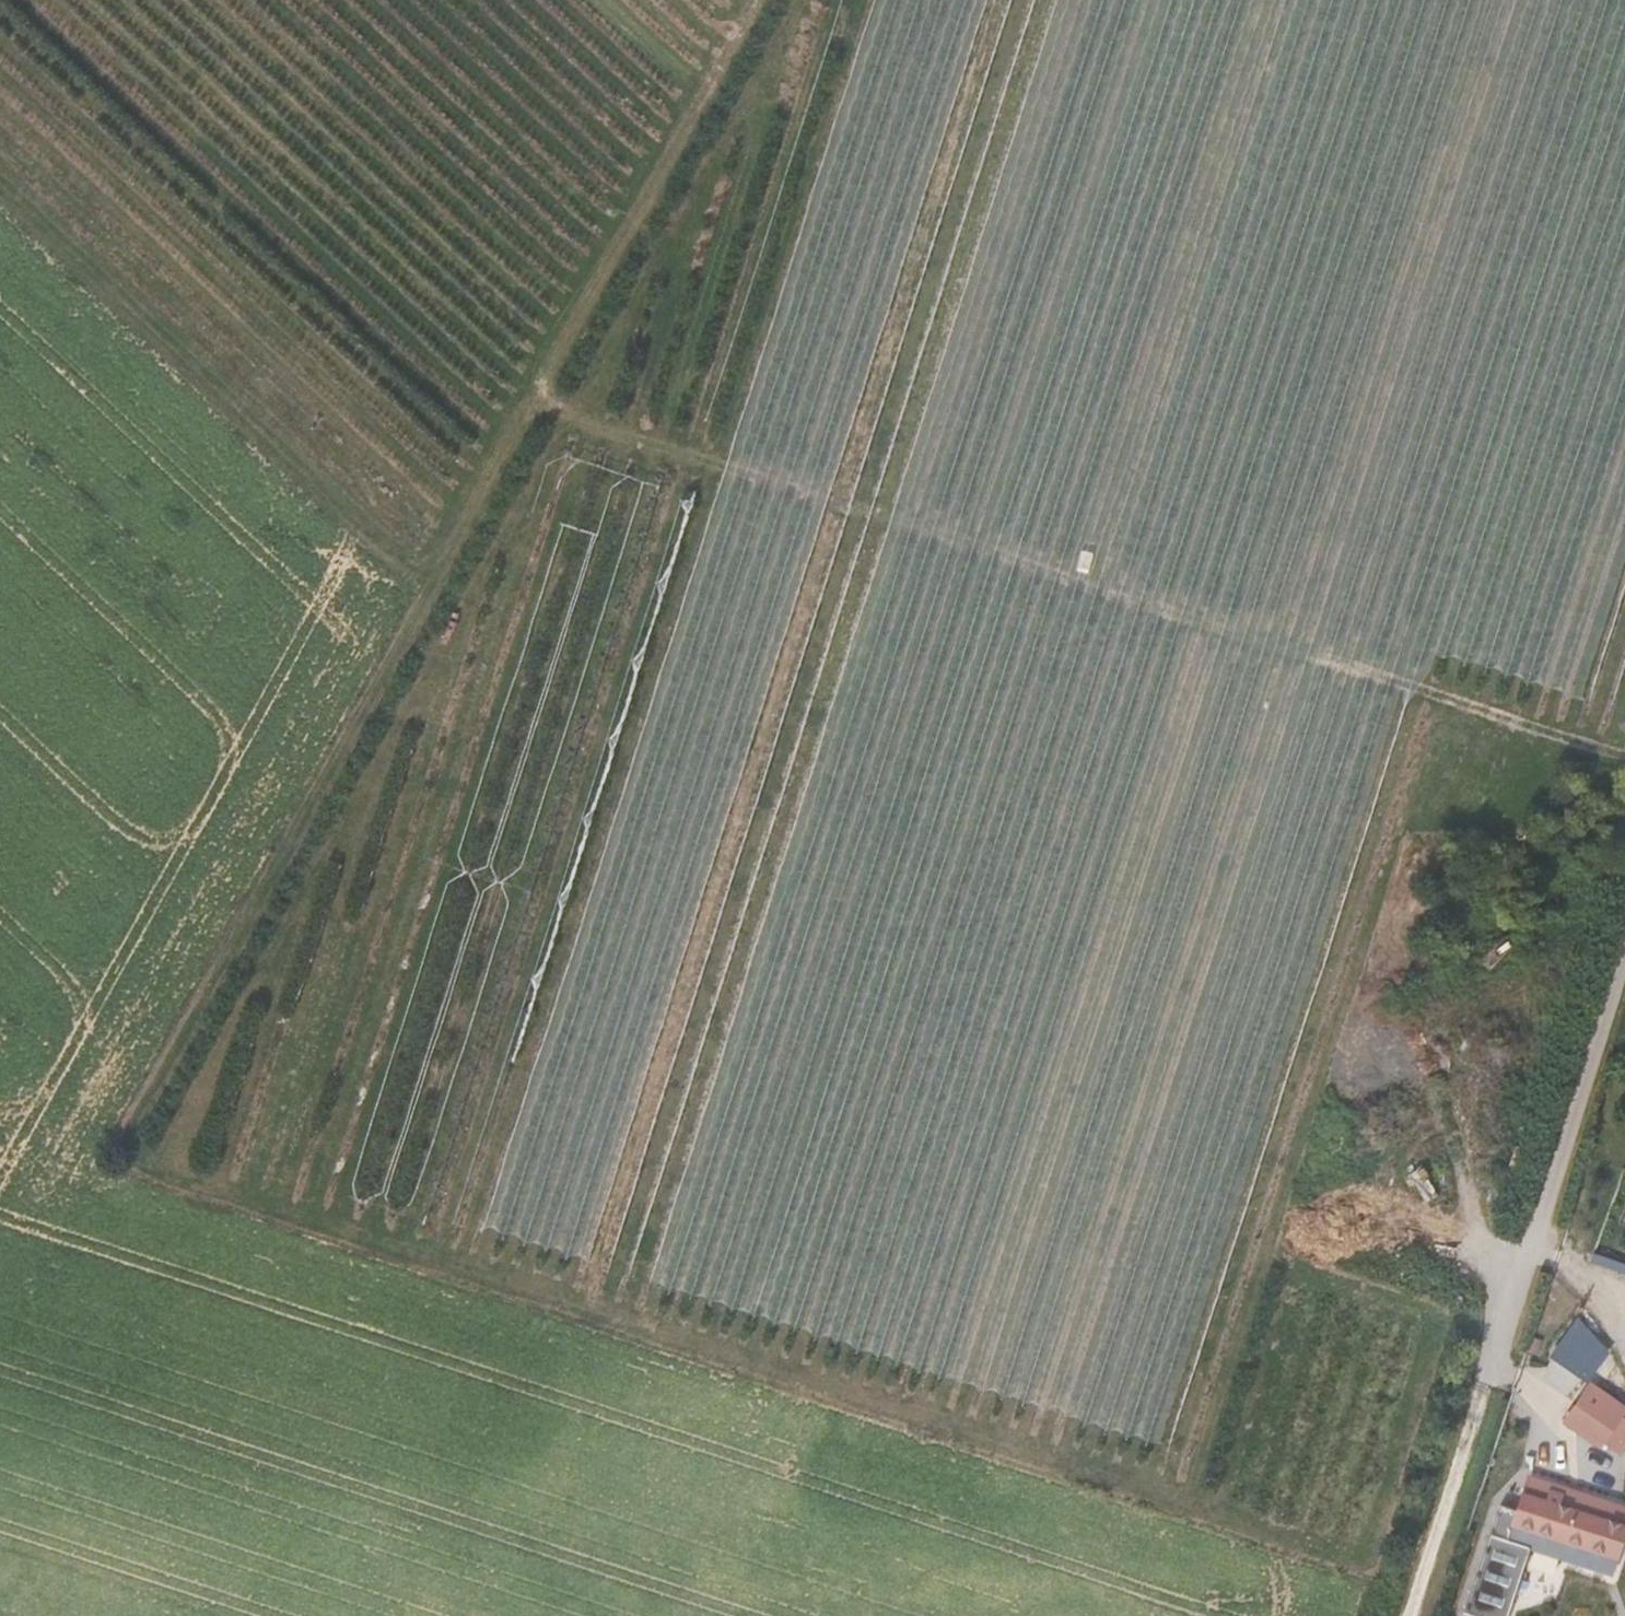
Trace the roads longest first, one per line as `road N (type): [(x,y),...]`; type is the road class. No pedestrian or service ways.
road 1 (track): [(1406,1615),(1506,1323)]

